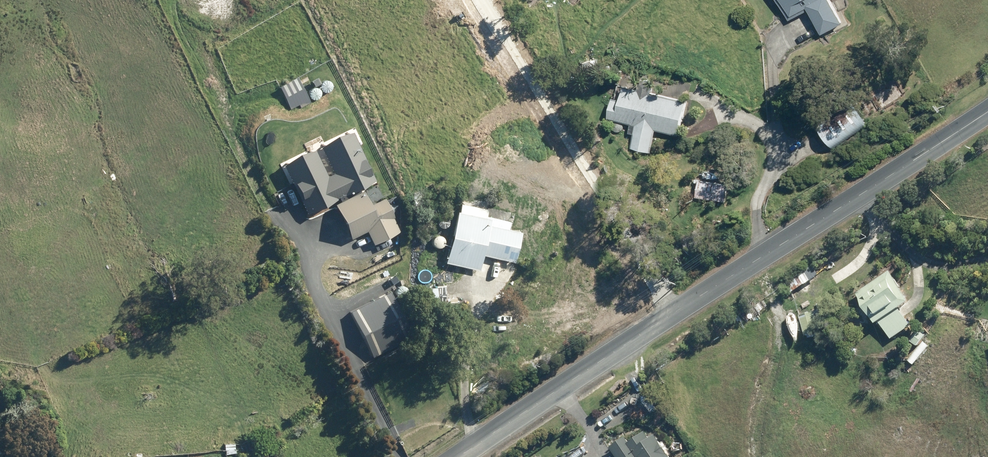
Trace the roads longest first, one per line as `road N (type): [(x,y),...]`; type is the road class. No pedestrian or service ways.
road 1 (tertiary): [(458,456),(987,113)]
road 2 (track): [(400,456),(312,273),(319,228)]
road 3 (track): [(771,251),(758,191),(776,145),(773,54),(799,32)]
road 4 (track): [(479,443),(468,386),(480,300)]
road 5 (track): [(703,98),(755,122),(776,145),(809,142)]

